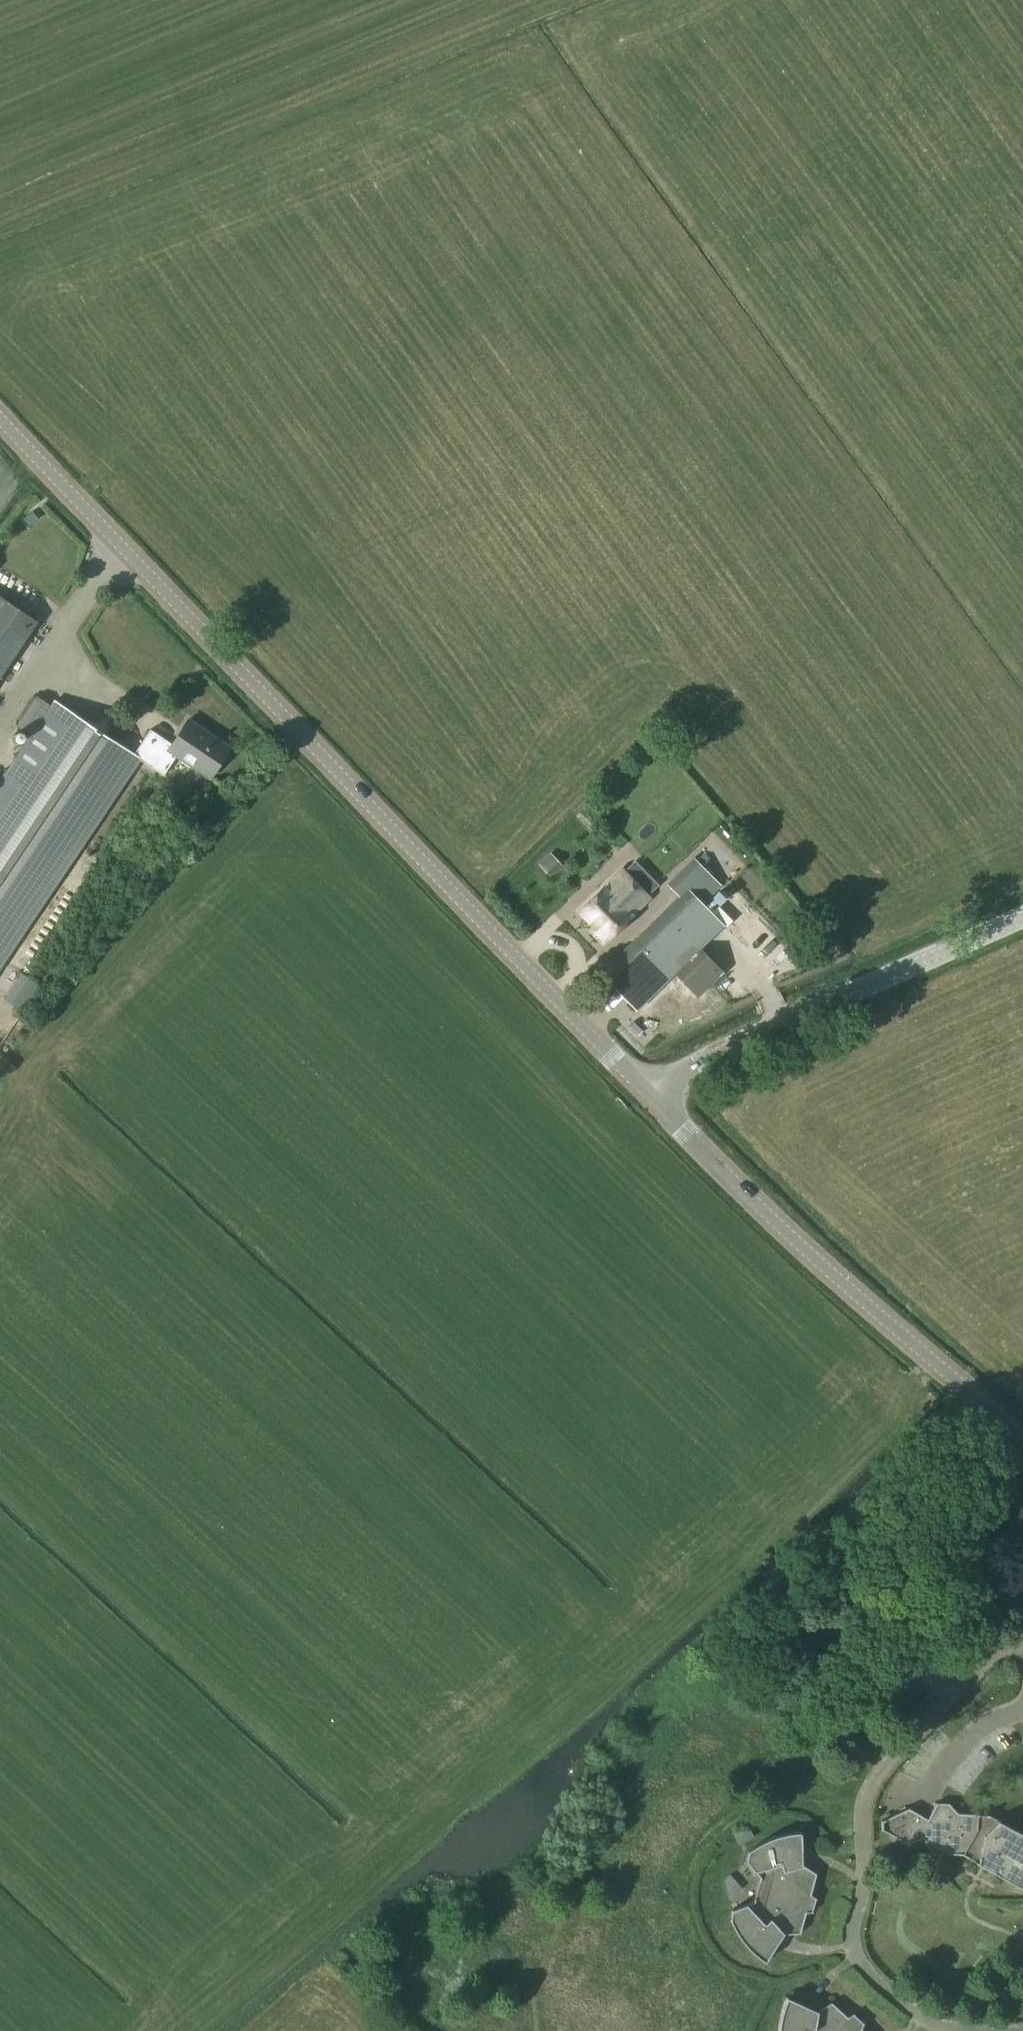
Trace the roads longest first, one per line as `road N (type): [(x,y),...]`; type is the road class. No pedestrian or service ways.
road 1 (tertiary): [(645,1092),(0,420)]
road 2 (tertiary): [(1022,1440),(869,1309),(645,1092)]
road 3 (tertiary): [(645,1092),(1022,921)]

